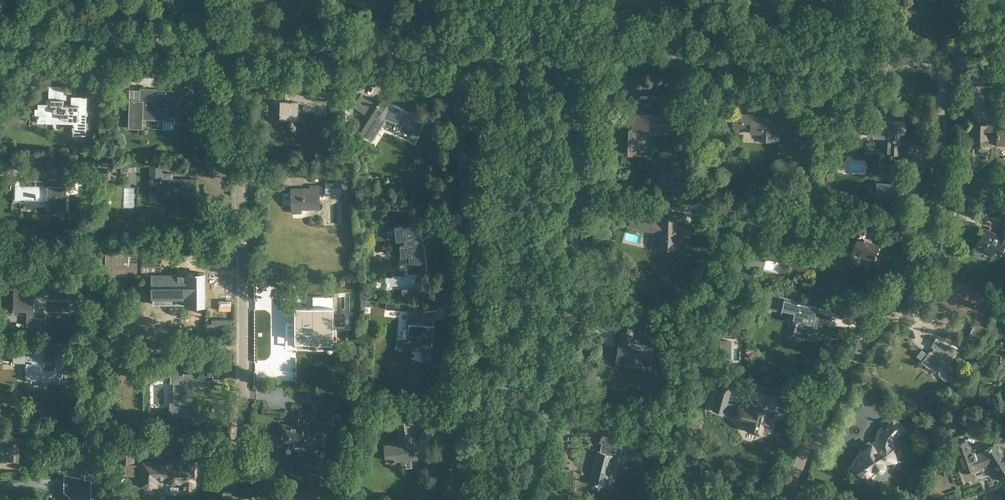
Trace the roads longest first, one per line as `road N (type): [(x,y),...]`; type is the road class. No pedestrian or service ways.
road 1 (residential): [(787,499),(799,463),(909,283),(932,227),(958,69)]
road 2 (residential): [(232,499),(240,430),(241,44)]
road 3 (residential): [(451,499),(487,332),(455,52)]
road 4 (residential): [(525,499),(573,239),(581,57)]
road 5 (residential): [(581,57),(958,69)]
road 6 (residential): [(0,36),(241,44)]
road 7 (residential): [(241,44),(455,52)]
road 8 (residential): [(455,52),(581,57)]

